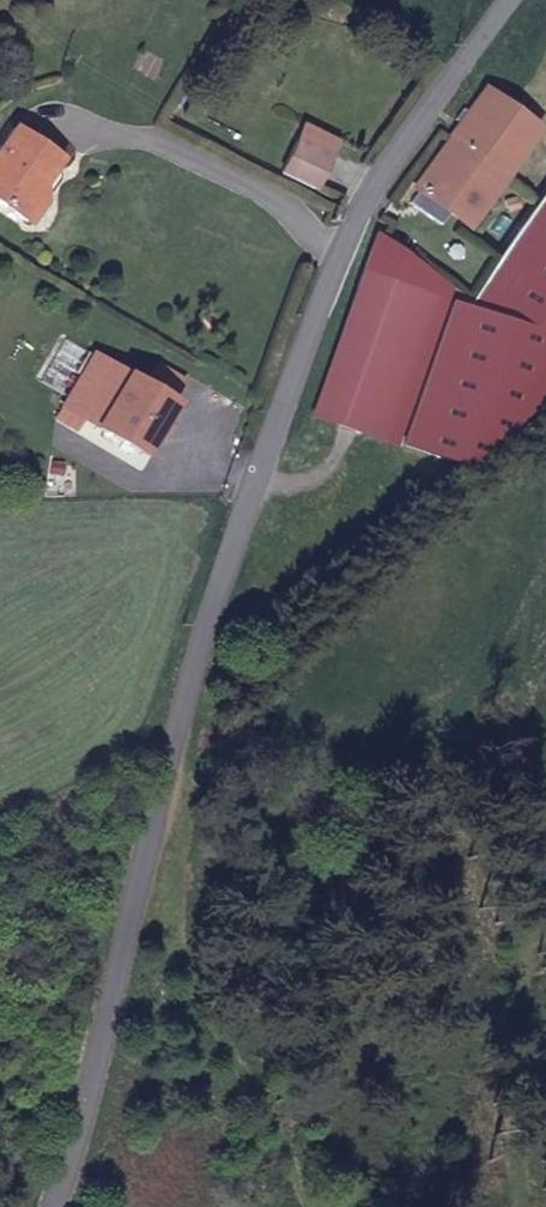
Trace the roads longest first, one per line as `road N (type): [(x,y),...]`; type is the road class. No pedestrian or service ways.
road 1 (unclassified): [(511,0),(369,200),(344,253),(187,703),(59,1206)]
road 2 (track): [(523,1206),(515,925)]

